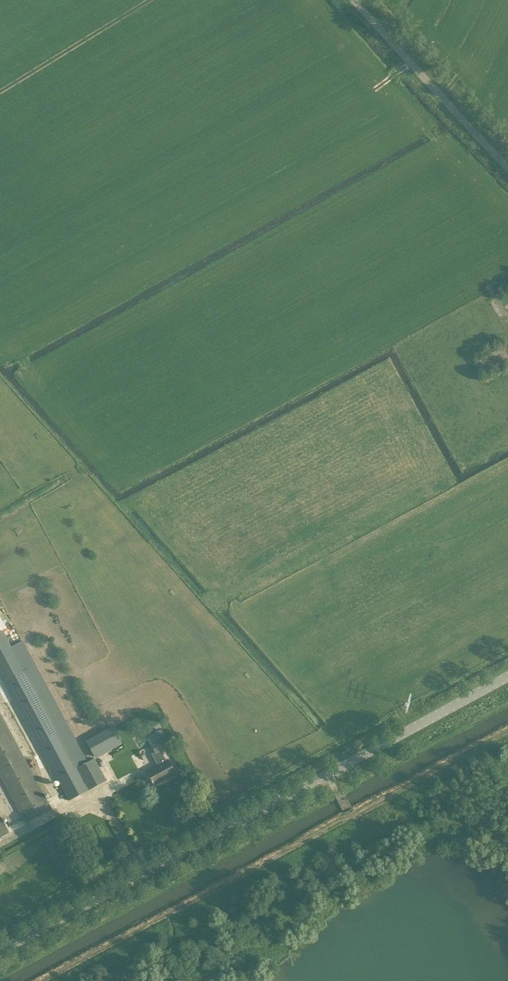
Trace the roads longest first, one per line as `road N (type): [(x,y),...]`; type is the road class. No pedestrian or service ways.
road 1 (tertiary): [(0,946),(507,674)]
road 2 (track): [(507,732),(45,980)]
road 3 (unclassified): [(507,170),(351,0)]

